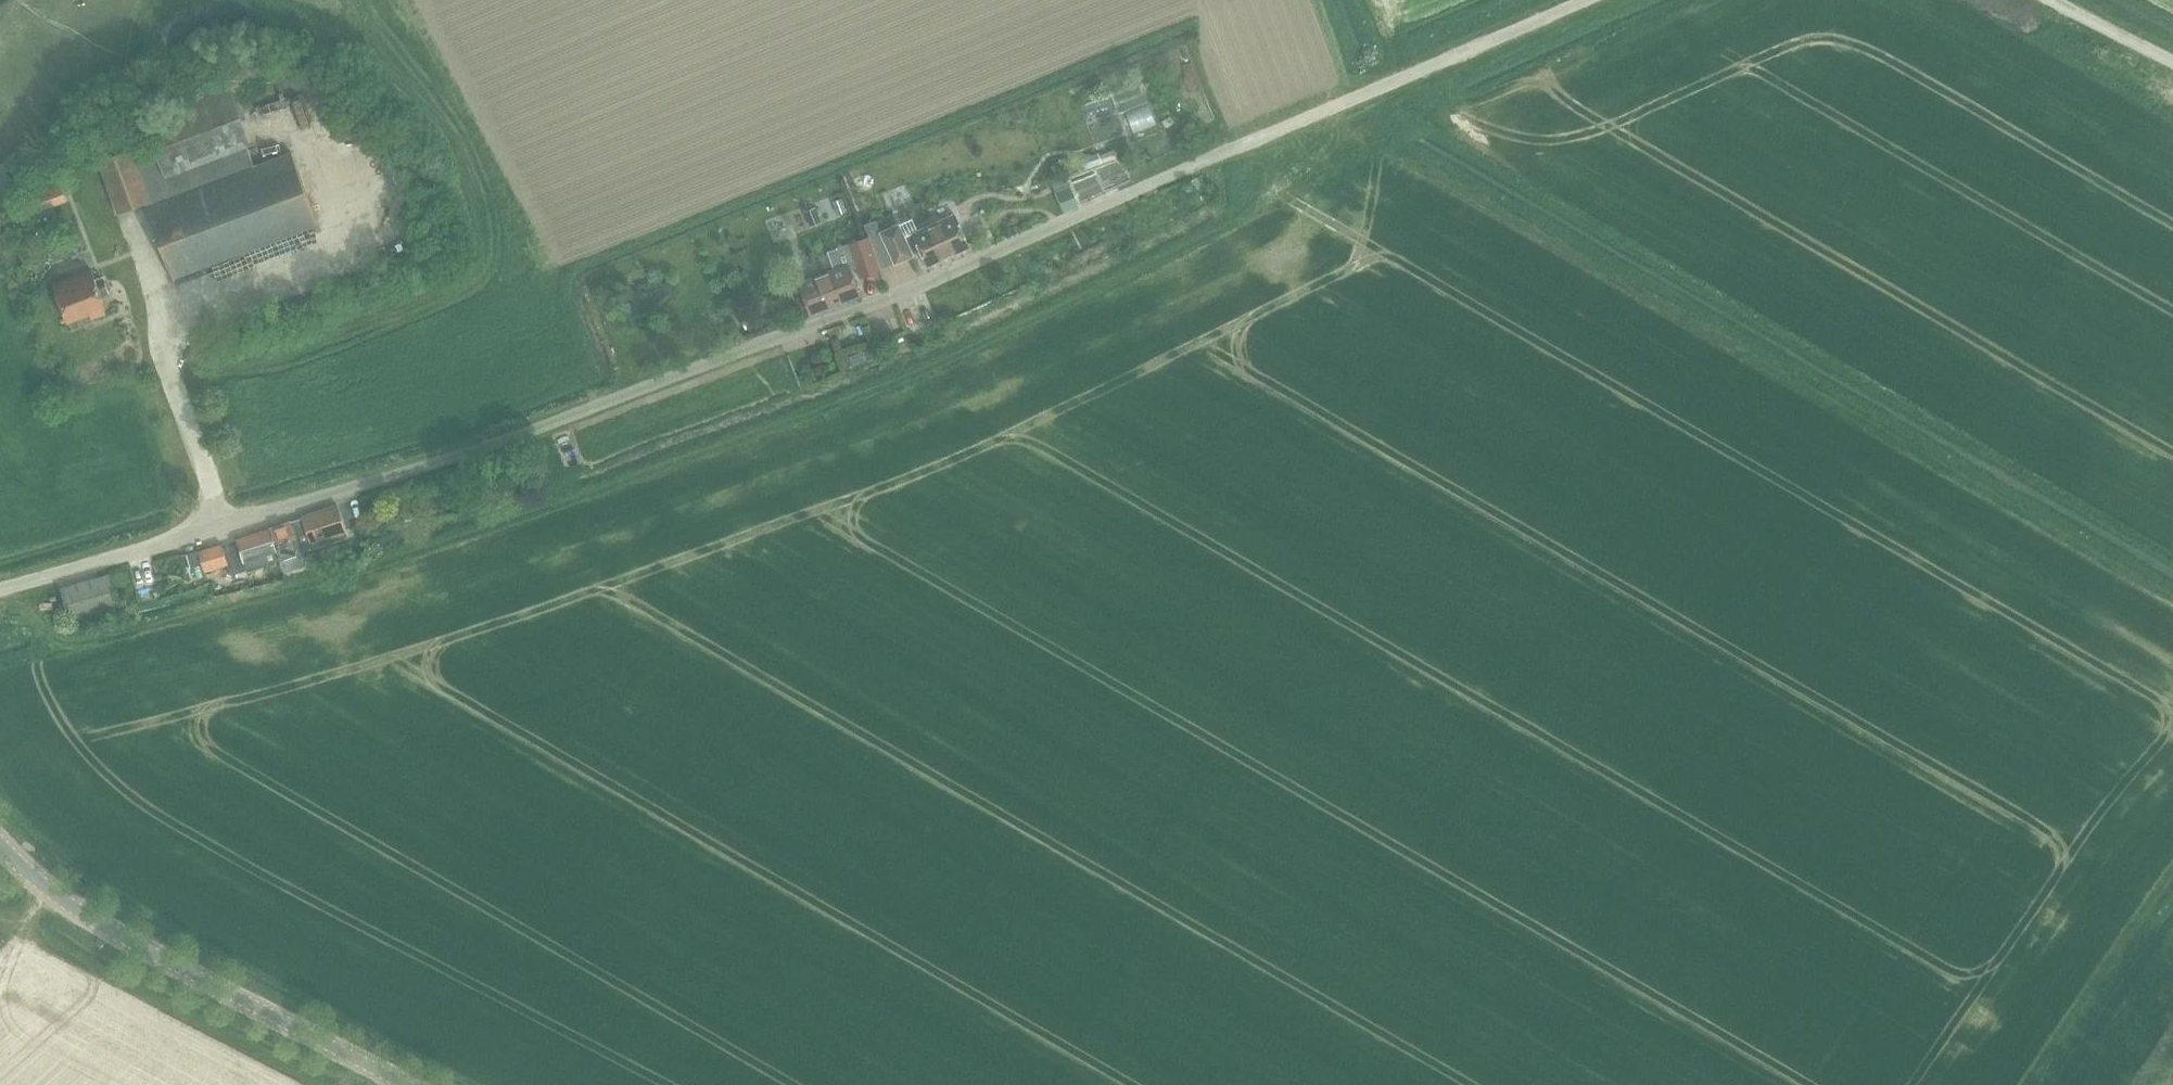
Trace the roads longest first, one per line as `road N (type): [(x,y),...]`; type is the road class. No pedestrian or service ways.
road 1 (unclassified): [(0,589),(402,480),(844,320),(1597,0)]
road 2 (tertiary): [(410,1084),(93,920),(0,844)]
road 3 (unclassified): [(2043,0),(2172,68)]

